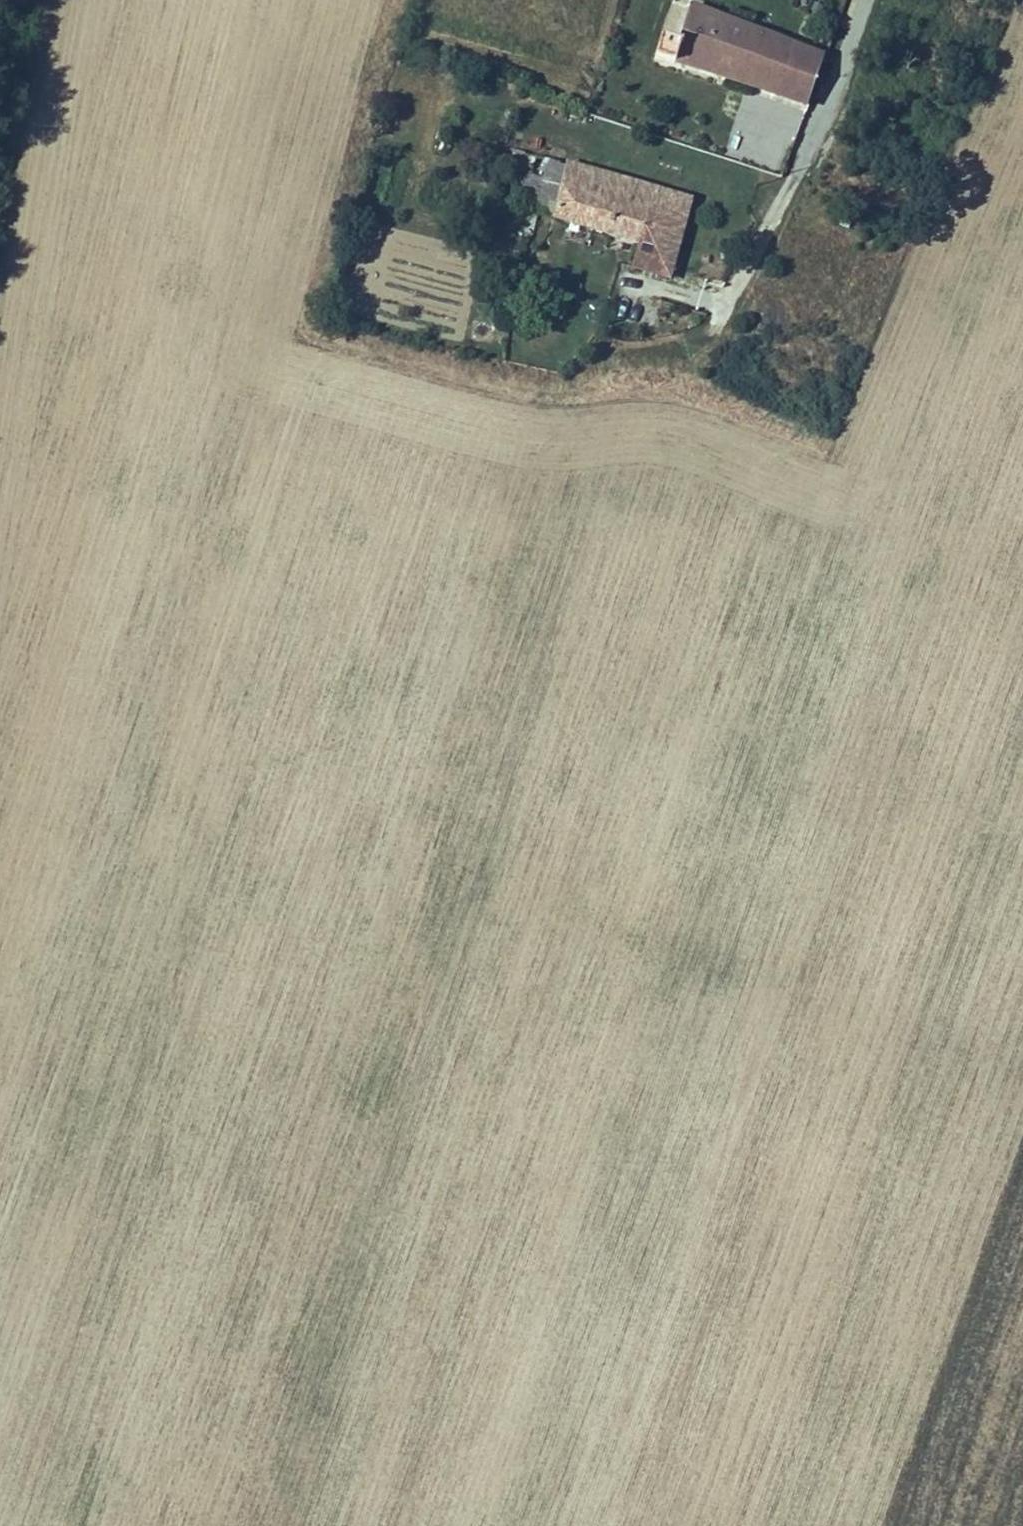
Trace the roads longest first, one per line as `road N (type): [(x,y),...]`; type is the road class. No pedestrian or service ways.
road 1 (unclassified): [(878,0),(780,245),(708,343),(599,375)]

